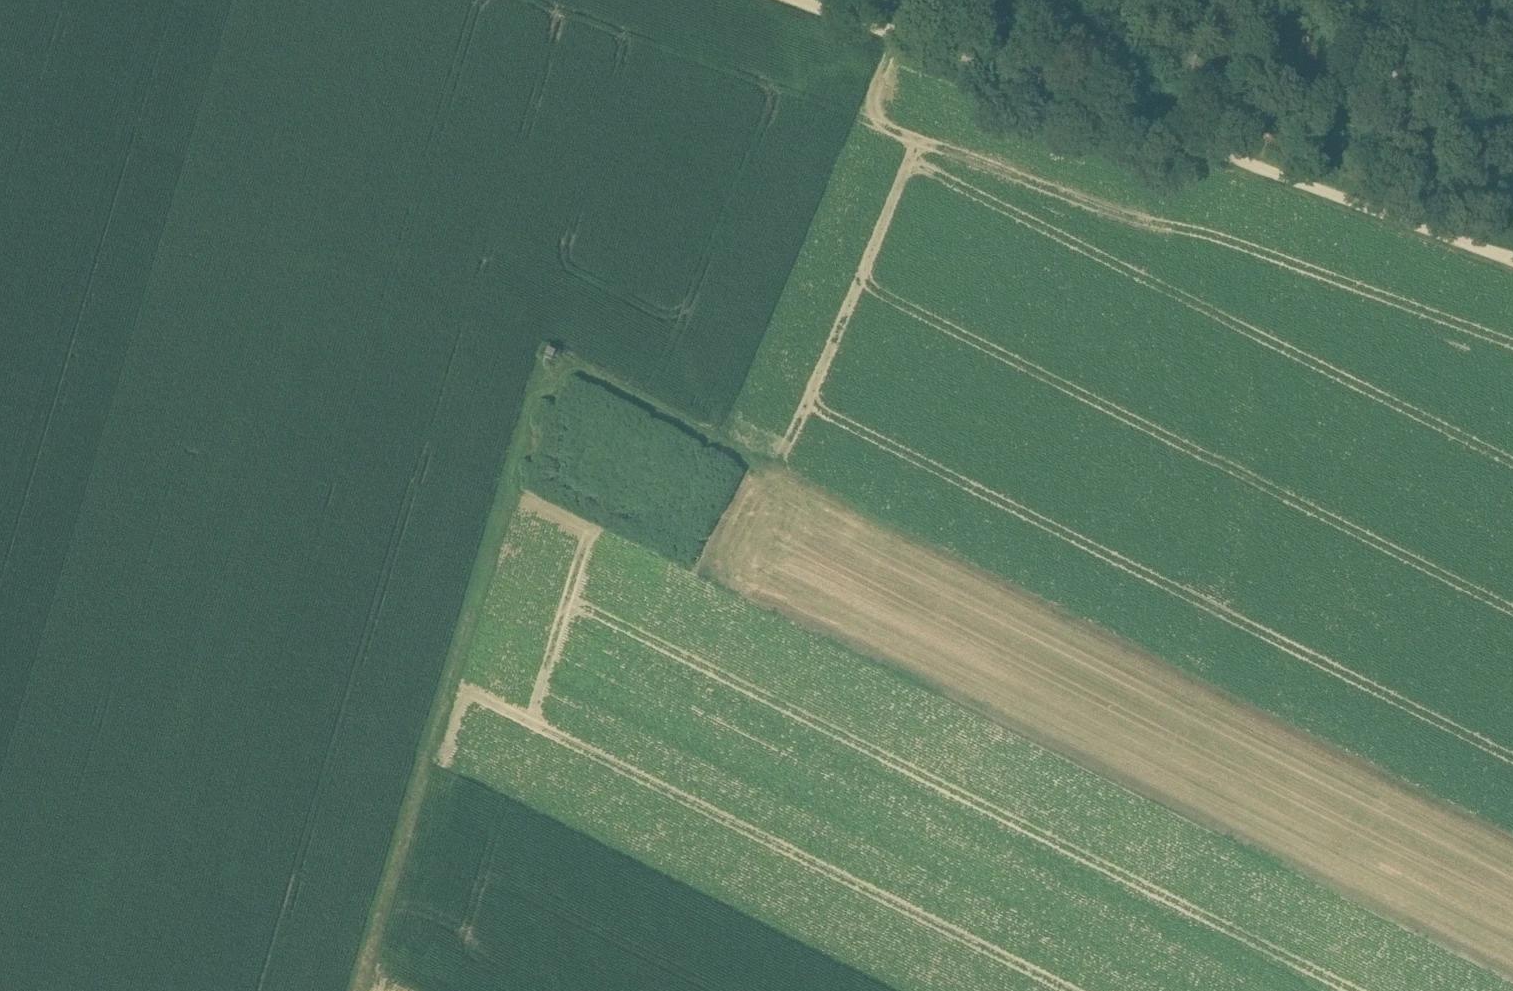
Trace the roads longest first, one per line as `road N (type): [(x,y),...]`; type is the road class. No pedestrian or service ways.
road 1 (track): [(801,0),(1512,252)]
road 2 (track): [(1512,105),(1217,0)]

